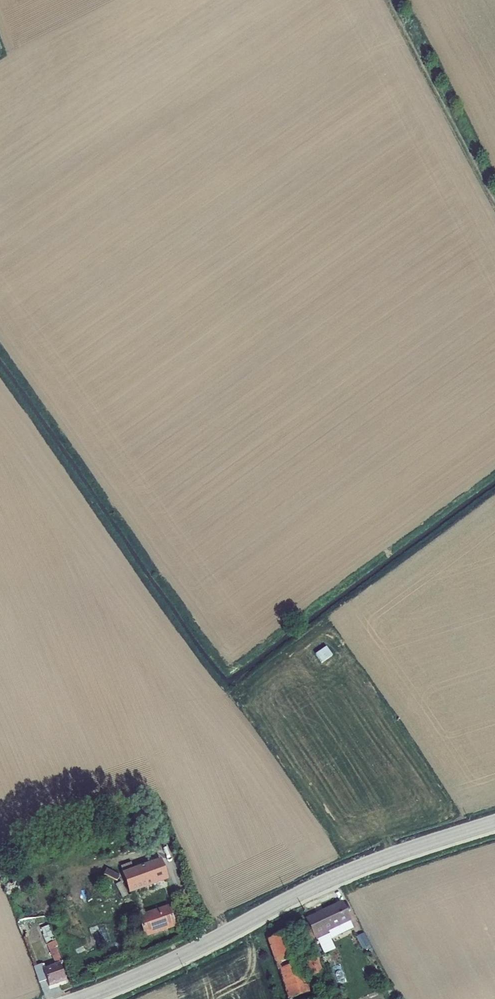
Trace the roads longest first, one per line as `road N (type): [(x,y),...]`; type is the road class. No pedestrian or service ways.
road 1 (tertiary): [(79,998),(337,877),(494,822)]
road 2 (track): [(494,202),(388,0)]

